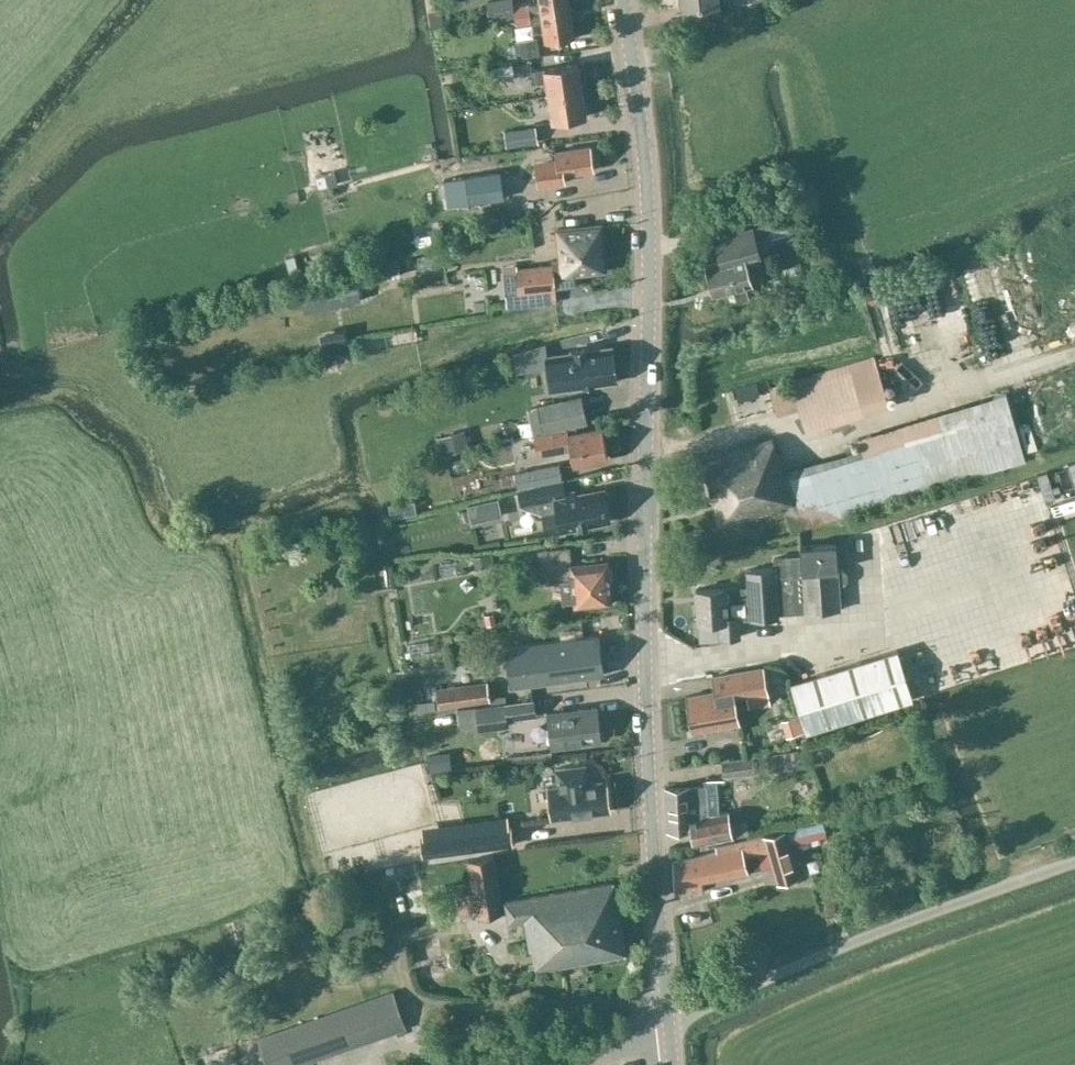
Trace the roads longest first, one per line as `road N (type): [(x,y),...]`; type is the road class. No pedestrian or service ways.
road 1 (tertiary): [(670,1023),(647,701),(647,159),(623,0)]
road 2 (unclassified): [(670,1023),(1074,865)]

